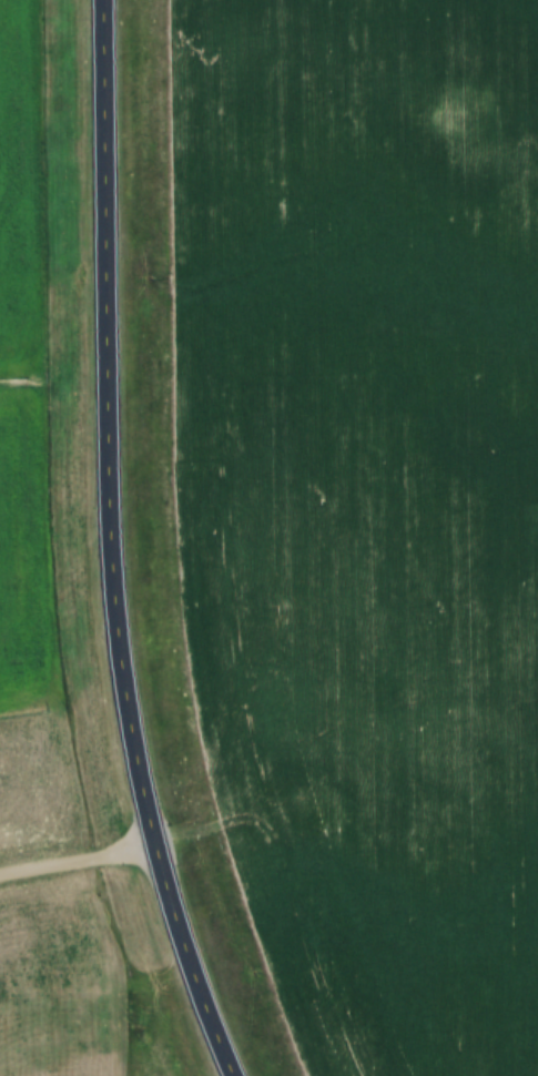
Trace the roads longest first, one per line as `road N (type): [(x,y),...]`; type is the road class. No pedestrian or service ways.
road 1 (secondary): [(226,1075),(164,891),(122,700),(108,534),(104,245)]
road 2 (secondary): [(104,245),(103,0)]
road 3 (residential): [(152,844),(0,869)]

